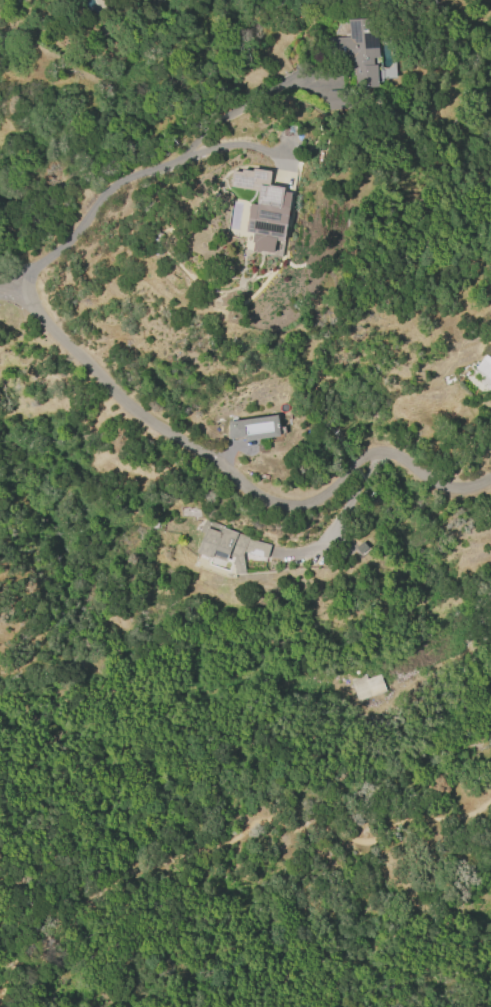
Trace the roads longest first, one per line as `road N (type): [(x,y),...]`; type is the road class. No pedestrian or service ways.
road 1 (residential): [(490,480),(455,491),(394,457),(373,457),(323,498),(291,510),(263,501),(220,463),(137,417),(54,340),(19,294),(0,295)]
road 2 (track): [(0,1006),(6,980),(43,934),(135,873),(224,848),(261,822),(361,839),(490,801)]

